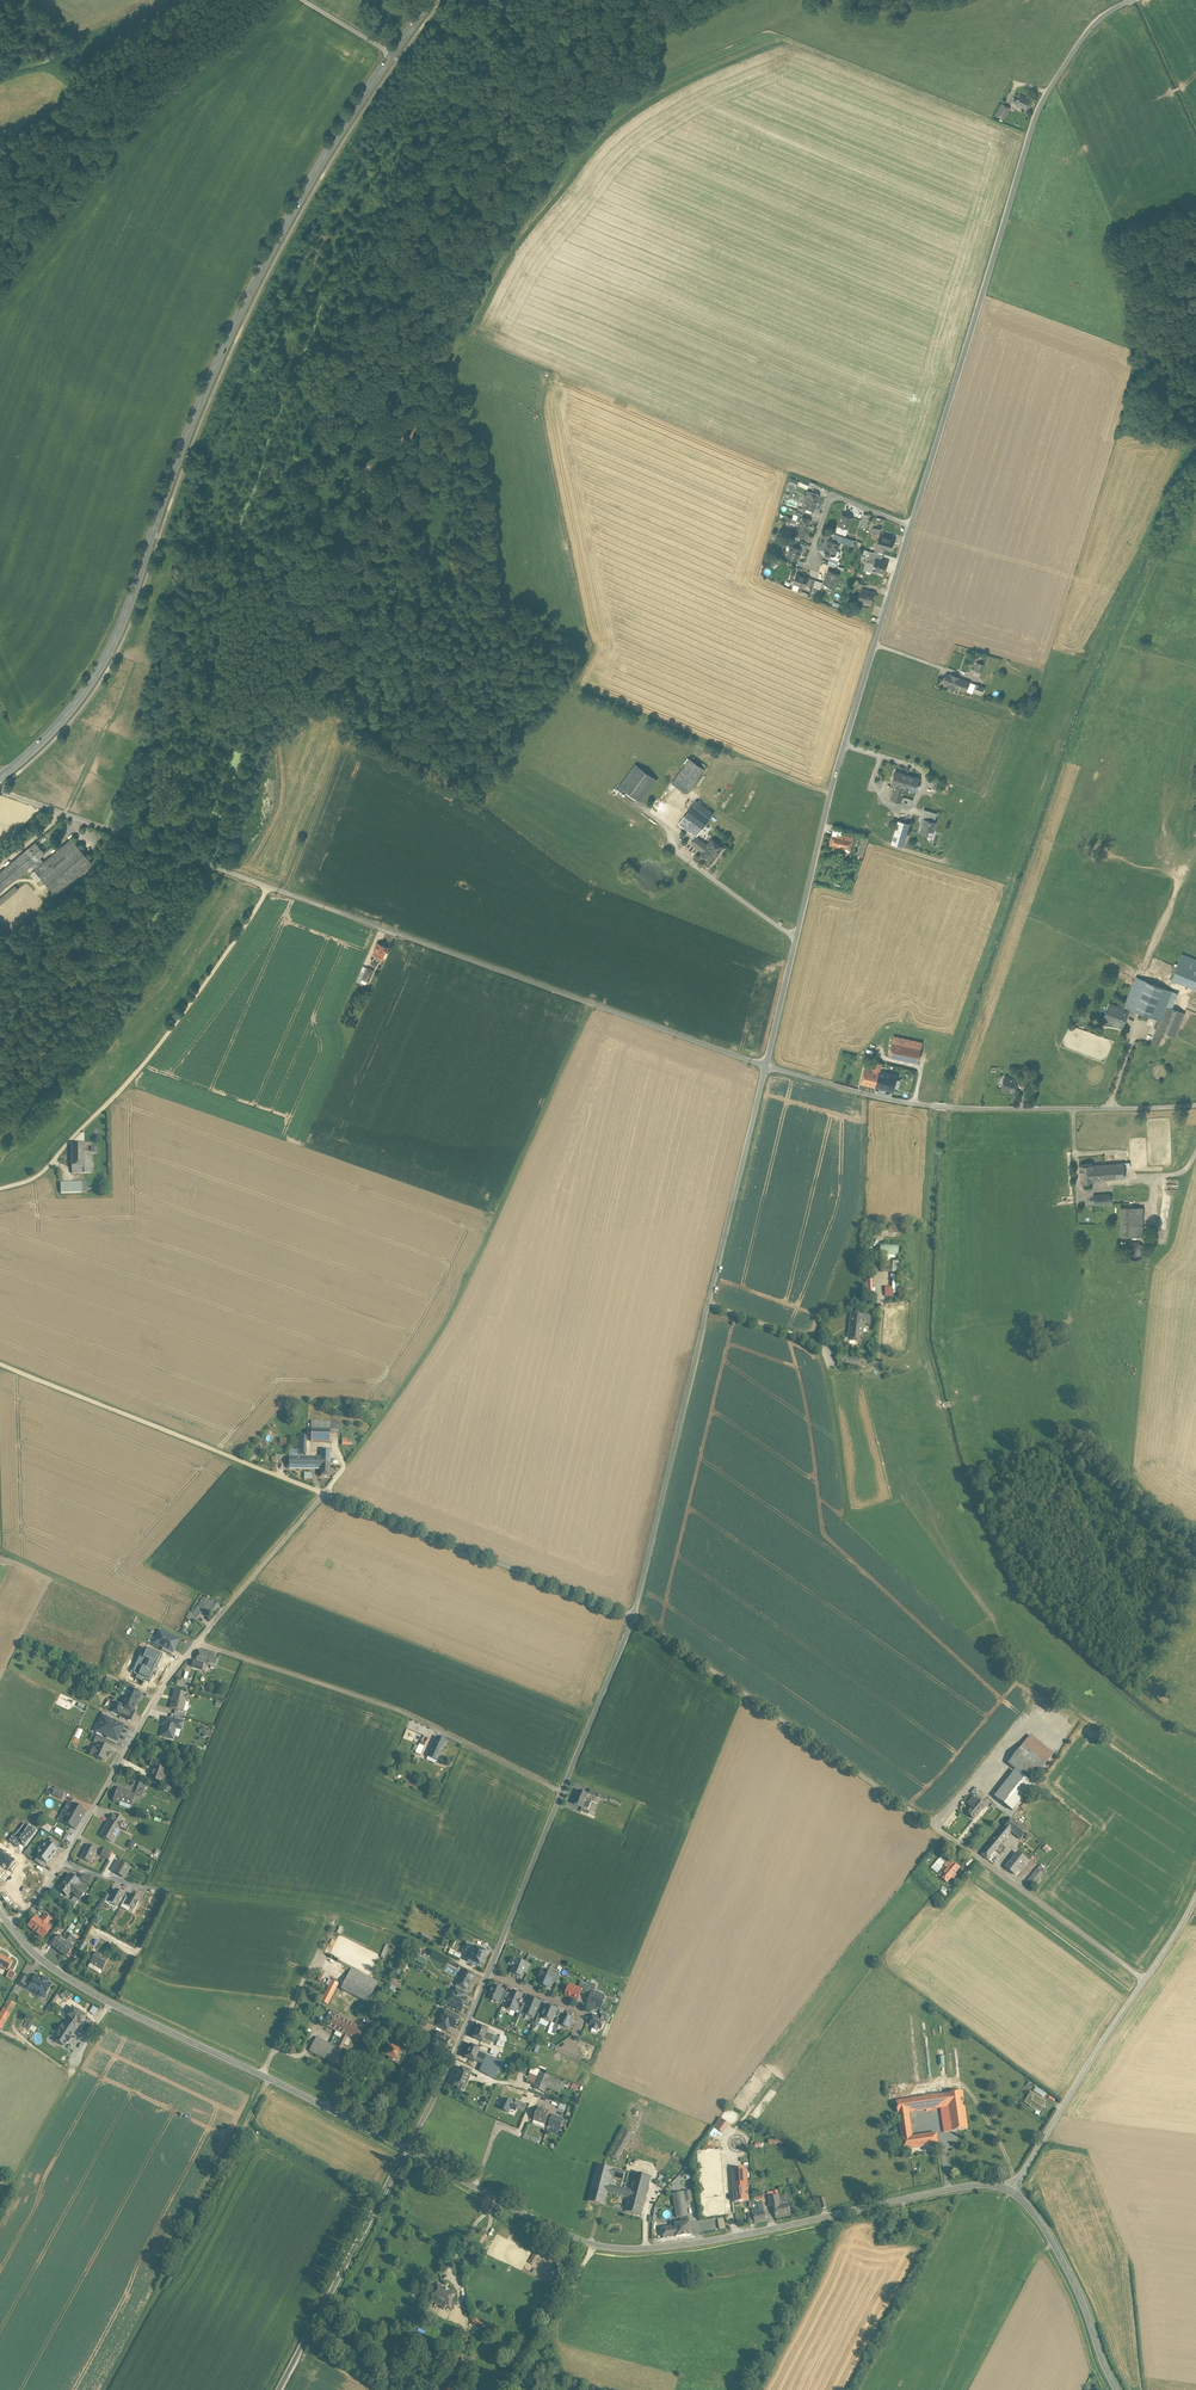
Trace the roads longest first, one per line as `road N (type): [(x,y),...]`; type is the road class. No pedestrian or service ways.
road 1 (secondary): [(0,777),(63,718),(104,659),(224,347),(296,205),(392,53)]
road 2 (unclassified): [(0,789),(766,1065)]
road 3 (secondary): [(1010,2191),(974,2185),(701,2242),(625,2249),(571,2236),(408,2150)]
road 4 (unclassified): [(1144,1981),(634,1616)]
road 5 (track): [(0,1548),(198,1643),(393,1708),(563,1793)]
road 6 (unclassified): [(912,526),(1040,107),(1089,29),(1130,0)]
road 7 (unclassified): [(634,1616),(766,1065)]
road 8 (unclassified): [(766,1065),(831,792),(912,526)]
road 9 (secondary): [(408,2150),(91,1993),(47,1964),(10,1926)]
road 10 (residential): [(325,1494),(168,1679),(62,1863)]
road 11 (track): [(592,1003),(453,1312),(393,1403)]
road 12 (unclassified): [(766,1065),(936,1106),(1195,1105)]
road 13 (track): [(0,1189),(40,1175),(132,1080),(269,887)]
road 14 (track): [(668,75),(769,33),(1030,136)]
road 15 (track): [(488,1978),(406,1934),(340,1912),(142,1886)]
road 16 (unclassified): [(502,1946),(634,1616)]
road 17 (track): [(268,2079),(106,2389)]
road 18 (track): [(325,1494),(0,1365)]
road 19 (track): [(634,1616),(325,1494)]
road 20 (unclassified): [(408,2150),(282,2389)]
road 21 (track): [(883,1304),(873,1369),(828,1375),(824,1349),(709,1304)]
road 22 (tertiary): [(1010,2191),(1144,1981)]
road 23 (secondary): [(1117,2389),(1067,2269),(1010,2191)]
road 24 (track): [(1073,1109),(1082,1189),(1175,1174),(1195,1153)]
road 25 (residential): [(408,2150),(490,1973)]
road 26 (track): [(828,1375),(848,1512),(899,1500)]
road 27 (track): [(665,813),(674,848),(796,939)]
road 28 (residential): [(912,526),(835,497),(813,560)]
road 29 (residential): [(490,1973),(584,2013),(571,2048)]
road 30 (track): [(461,2321),(457,2284),(499,2200)]
road 31 (track): [(73,2062),(16,2179)]
road 32 (track): [(947,2085),(964,2087),(981,2110),(1017,2181)]

